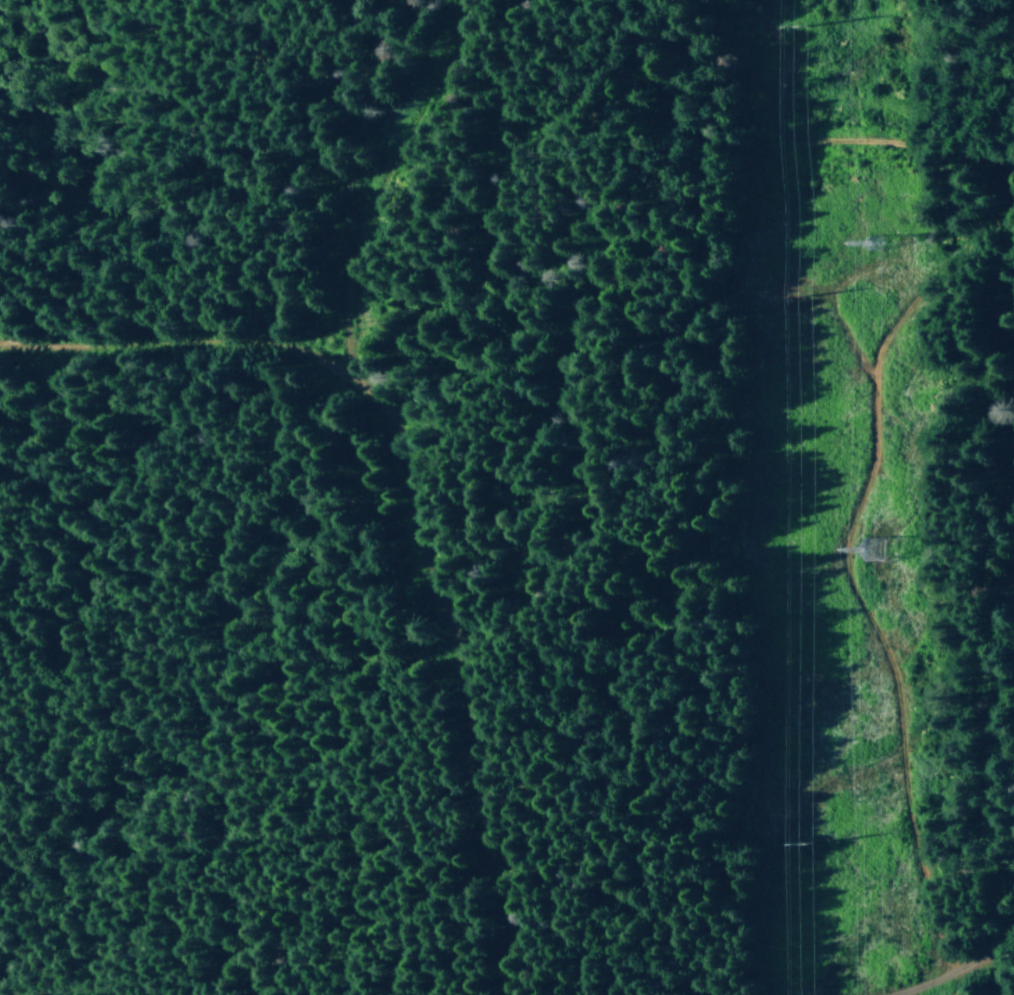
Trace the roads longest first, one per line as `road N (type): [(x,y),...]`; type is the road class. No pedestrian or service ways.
road 1 (residential): [(748,817),(1013,431)]

